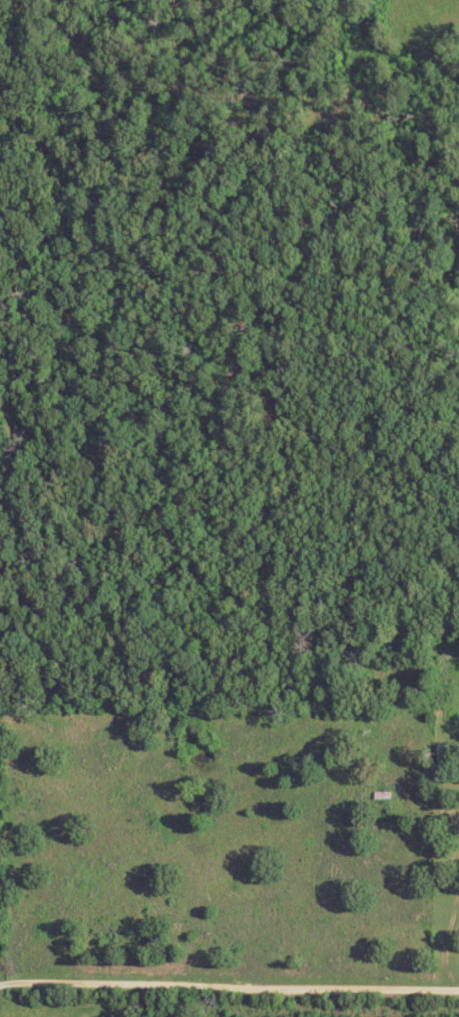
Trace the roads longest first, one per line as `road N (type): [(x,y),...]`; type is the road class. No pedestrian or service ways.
road 1 (residential): [(0,988),(458,990)]

